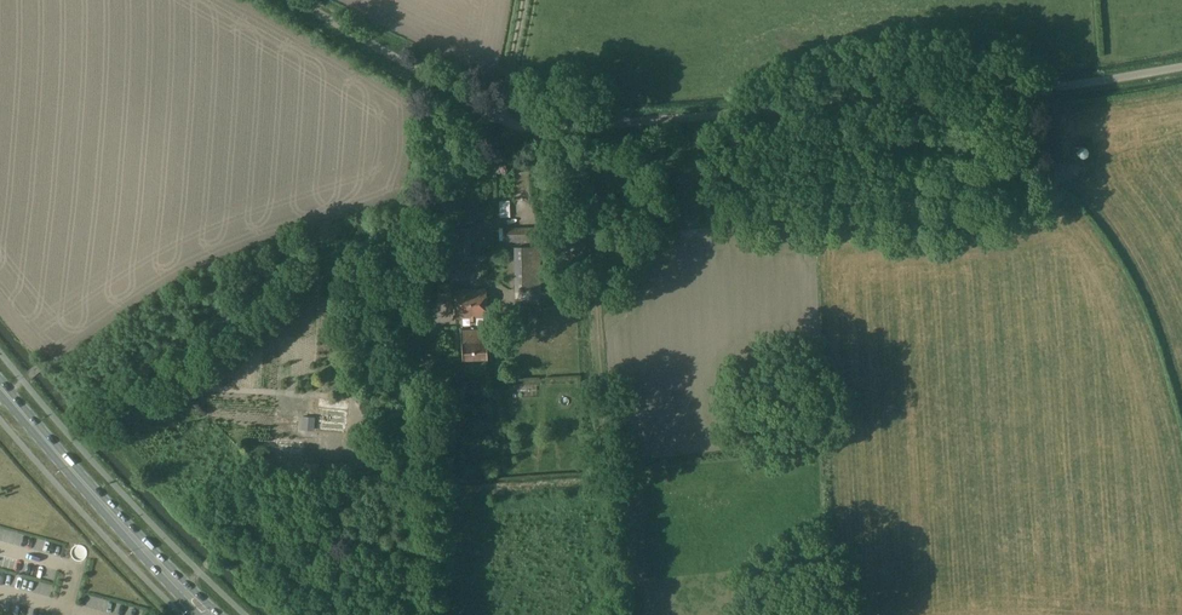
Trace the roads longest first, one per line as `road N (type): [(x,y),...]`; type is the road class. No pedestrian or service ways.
road 1 (unclassified): [(296,0),(515,125),(978,95),(1181,67)]
road 2 (primary): [(210,614),(5,393)]

